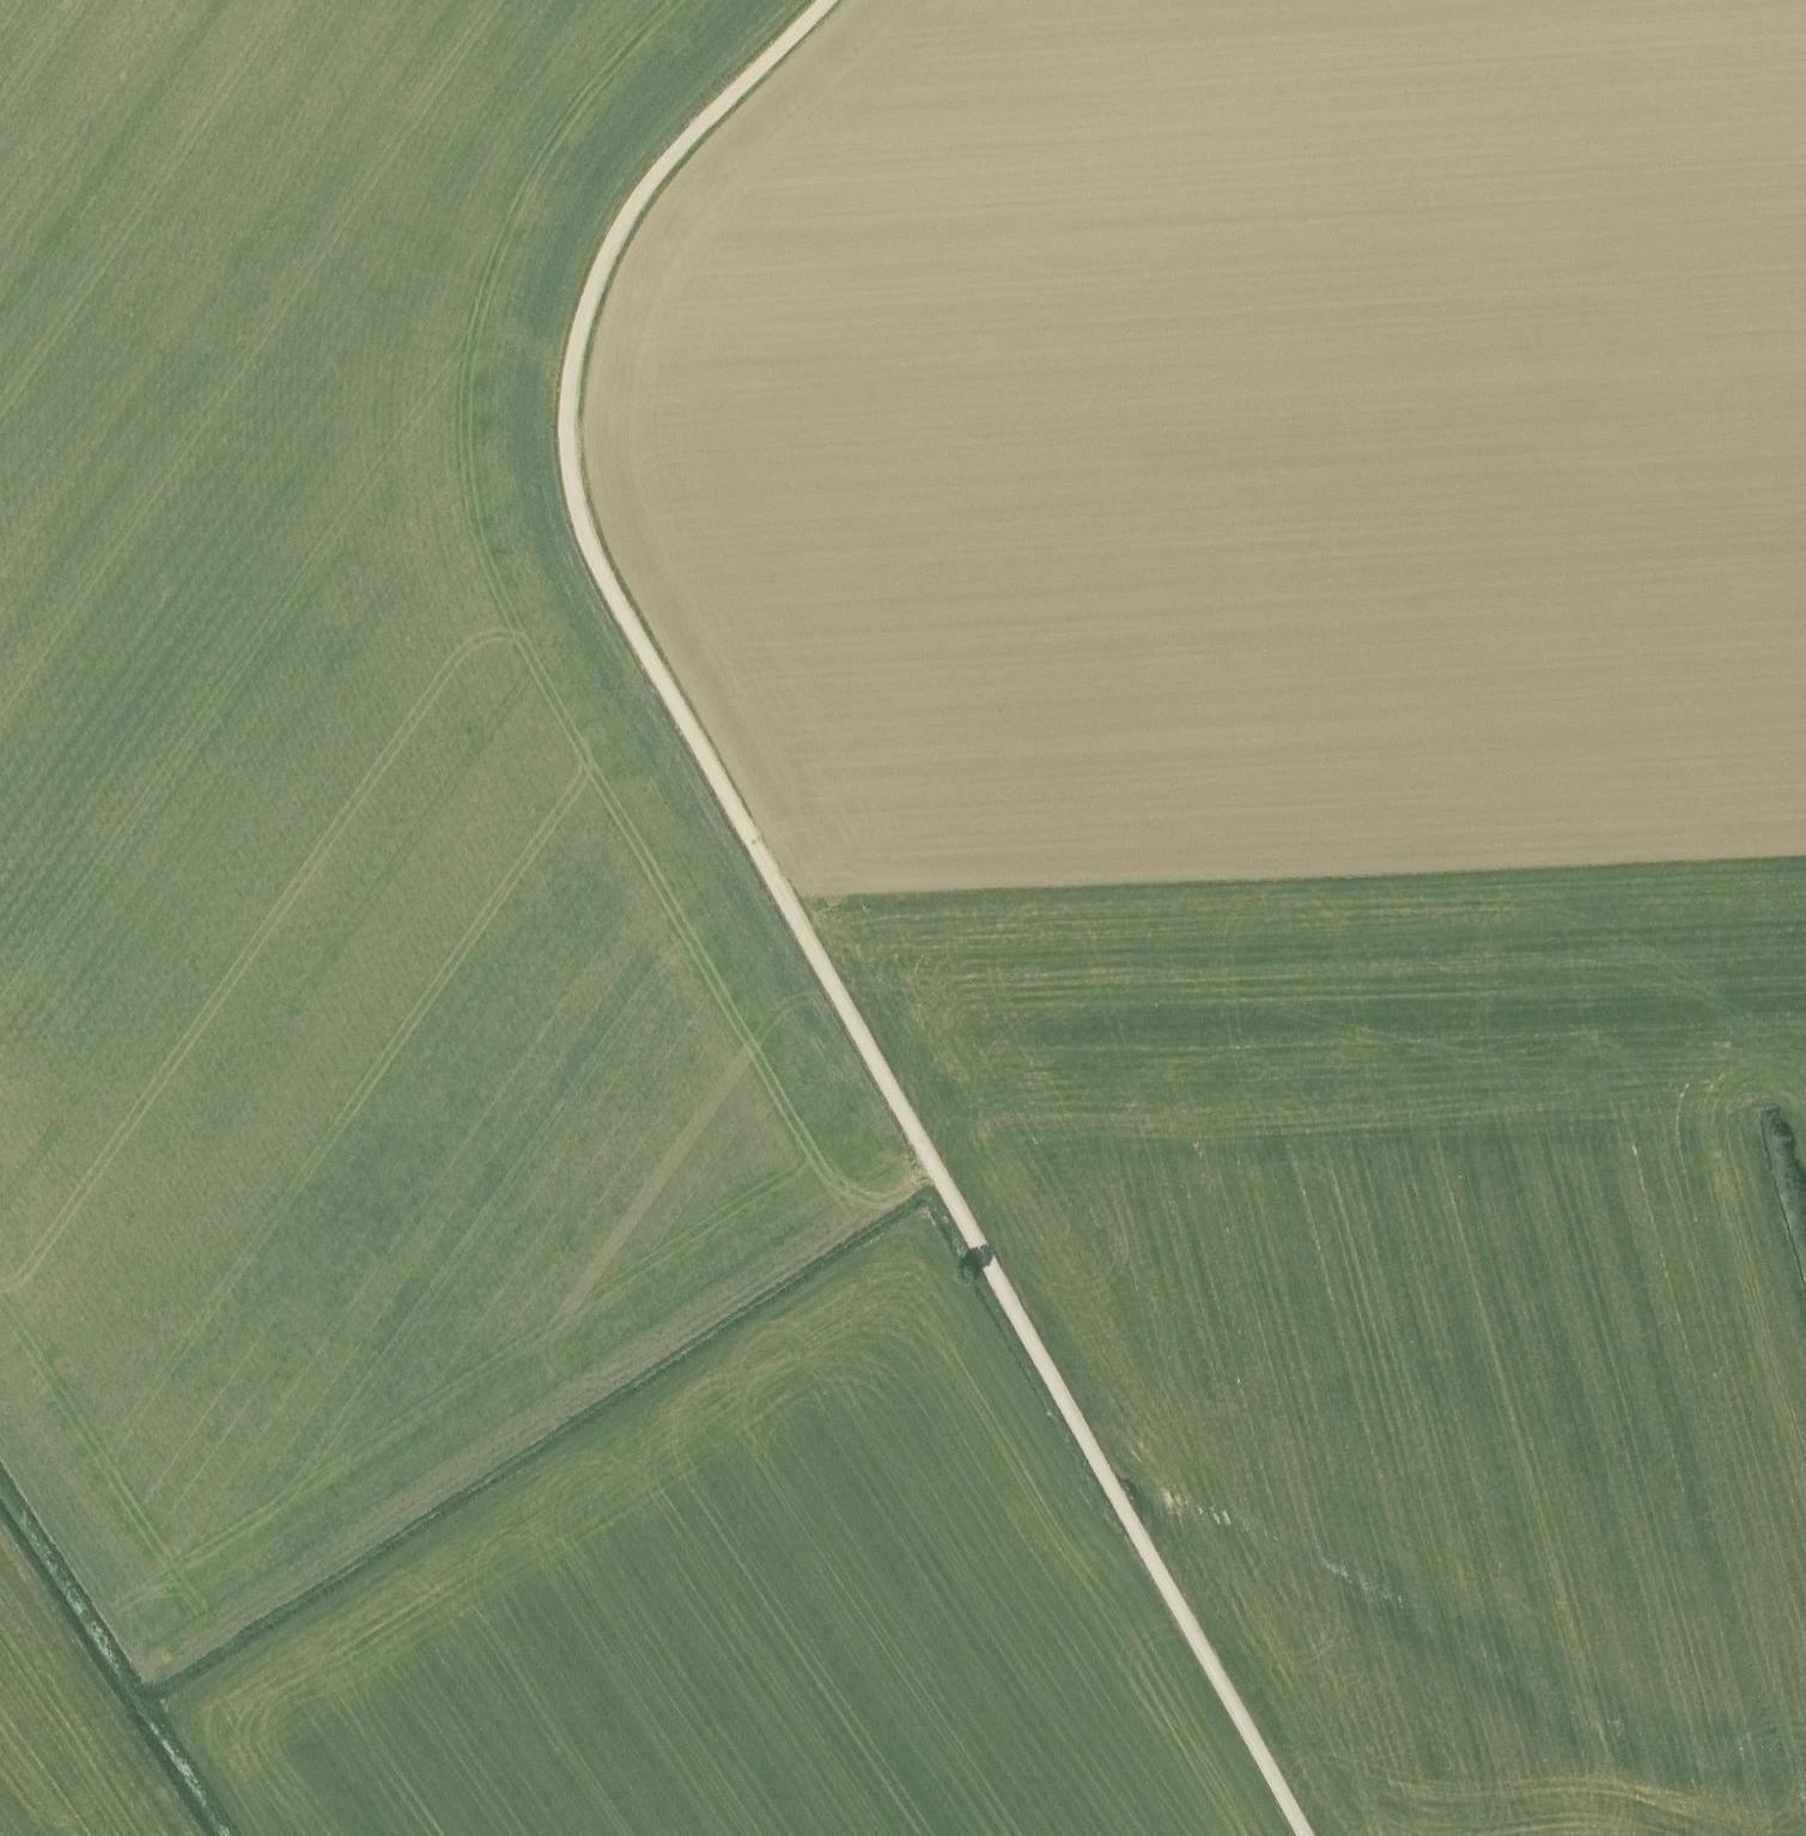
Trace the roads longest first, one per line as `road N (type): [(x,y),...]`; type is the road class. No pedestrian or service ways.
road 1 (unclassified): [(1306,1835),(598,558),(566,456),(575,350),(635,206),(826,0)]

